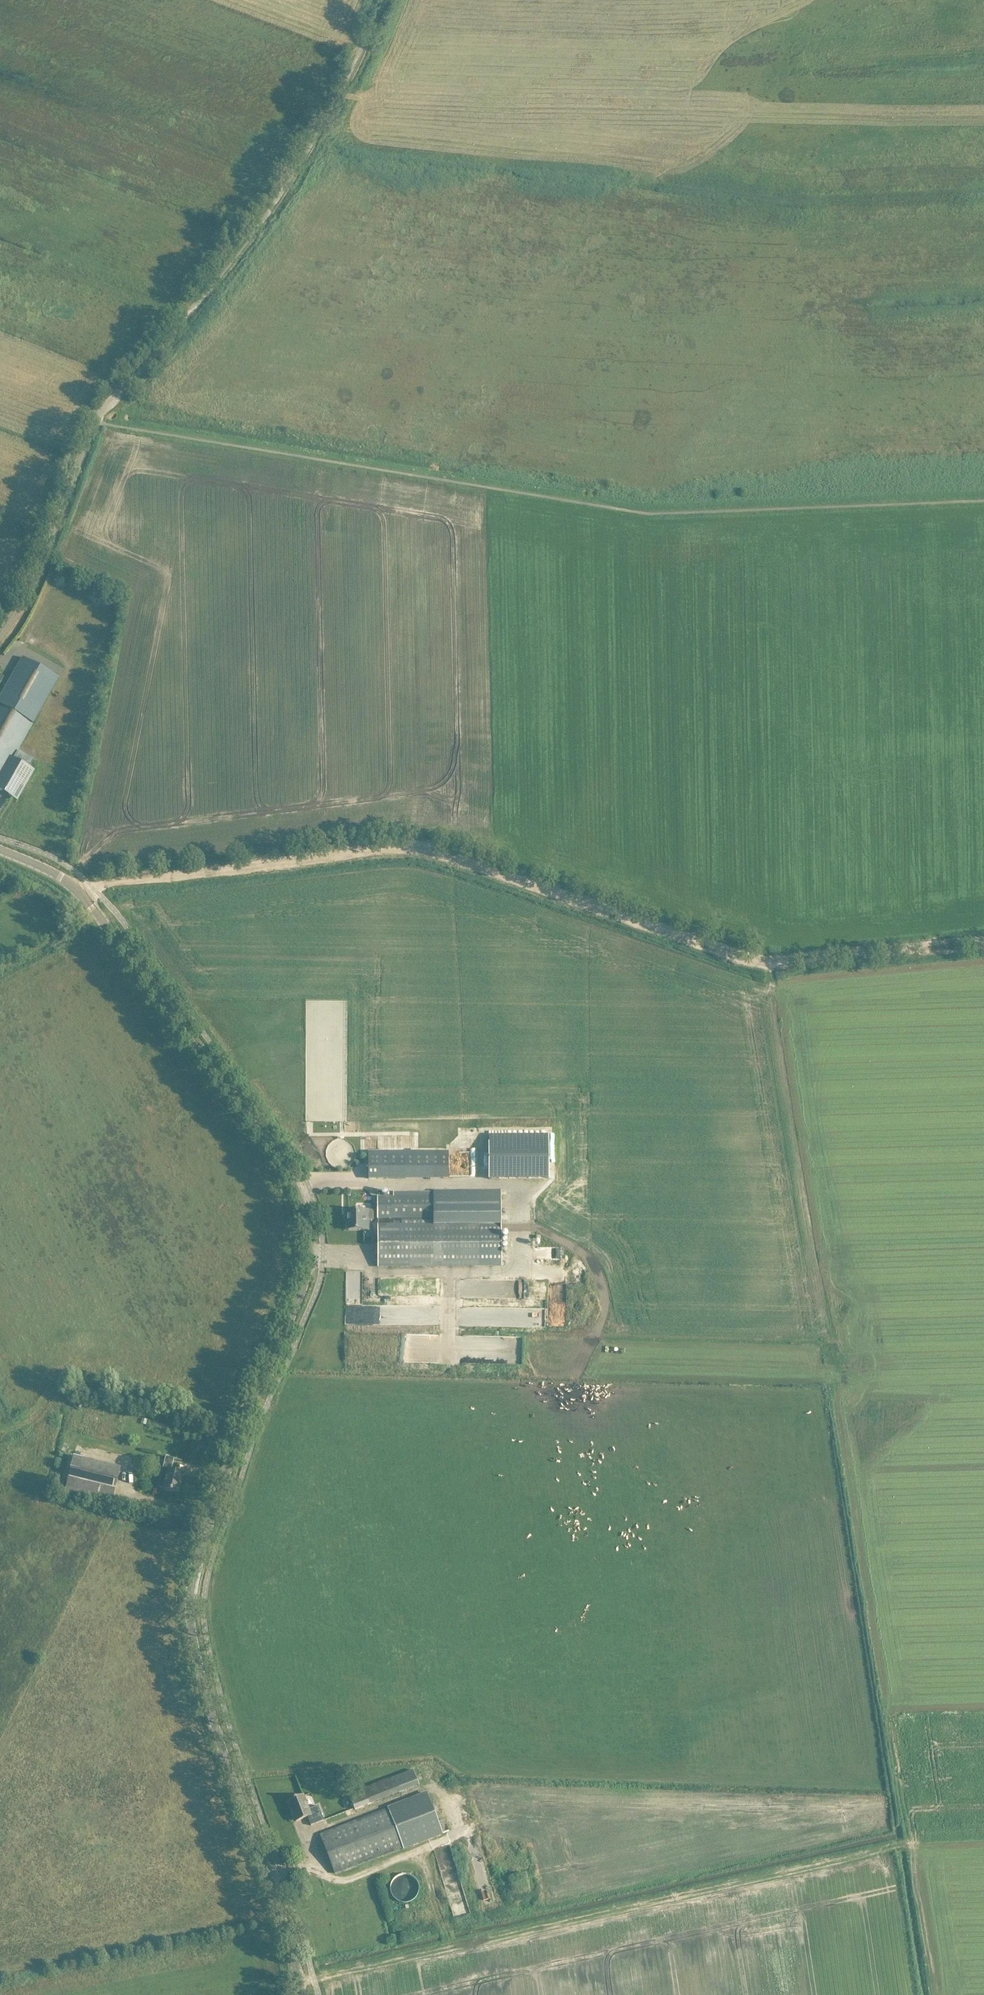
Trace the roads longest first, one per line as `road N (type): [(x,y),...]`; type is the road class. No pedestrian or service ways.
road 1 (tertiary): [(298,1994),(196,1656),(190,1610),(252,1407),(308,1271),(302,1205),(79,892),(0,849)]
road 2 (track): [(79,892),(419,848),(755,962),(983,943)]
road 3 (unclassified): [(0,640),(21,614),(102,422),(245,250),(334,116),(369,48)]

